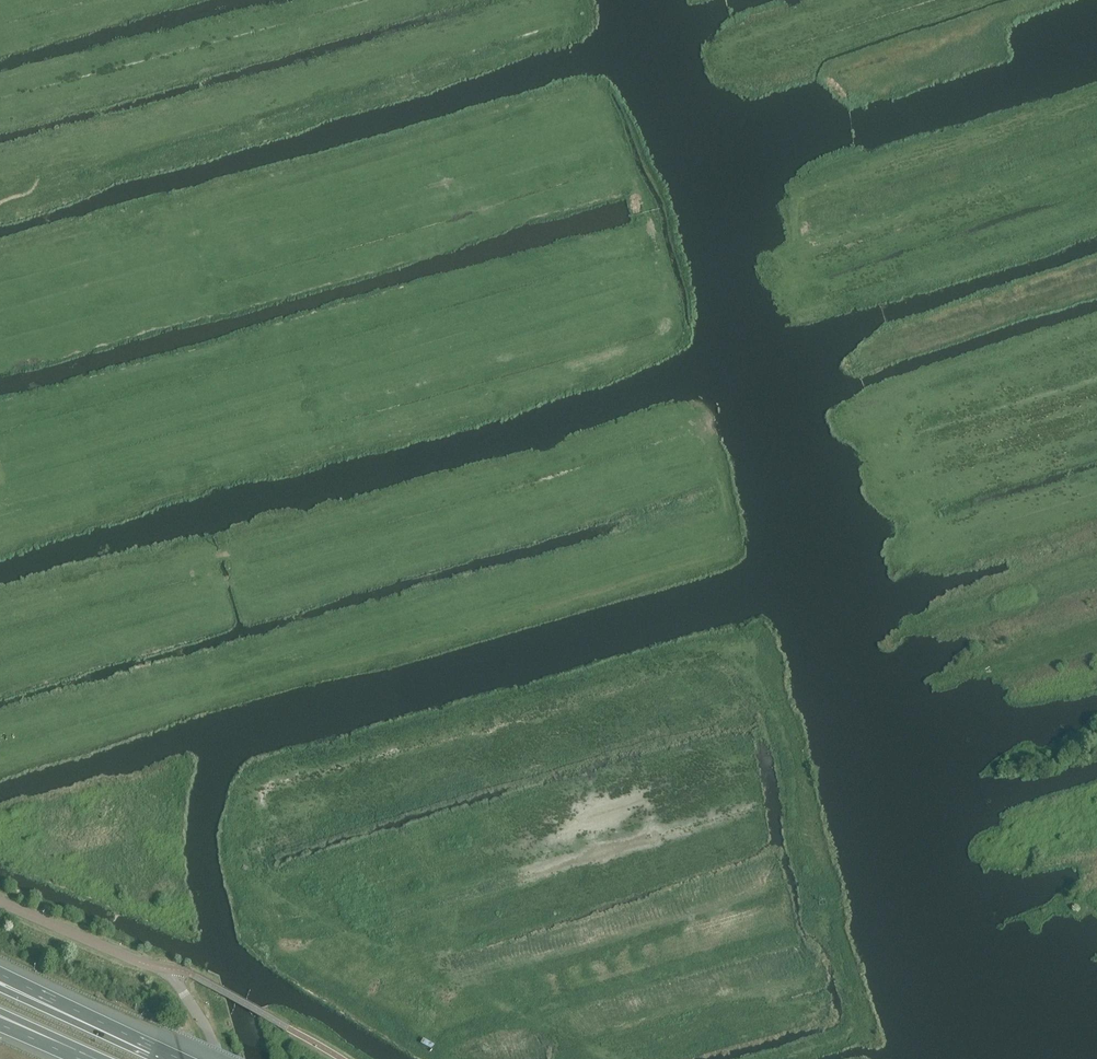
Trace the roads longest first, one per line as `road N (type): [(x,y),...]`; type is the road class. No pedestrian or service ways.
road 1 (unclassified): [(216,1058),(198,1013),(171,979),(0,902)]
road 2 (motorway): [(151,1051),(0,975)]
road 3 (motorway): [(151,1051),(0,988)]

